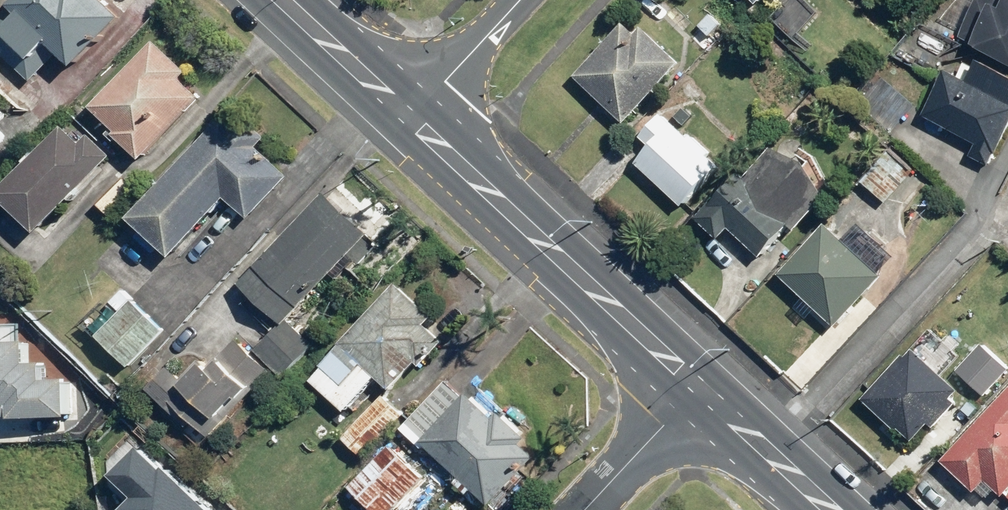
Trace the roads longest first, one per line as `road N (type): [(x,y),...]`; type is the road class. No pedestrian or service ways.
road 1 (primary): [(706,389),(412,115)]
road 2 (primary): [(836,509),(706,389)]
road 3 (primary): [(412,115),(289,0)]
road 4 (residential): [(706,389),(591,509)]
road 5 (residential): [(520,0),(412,115)]

